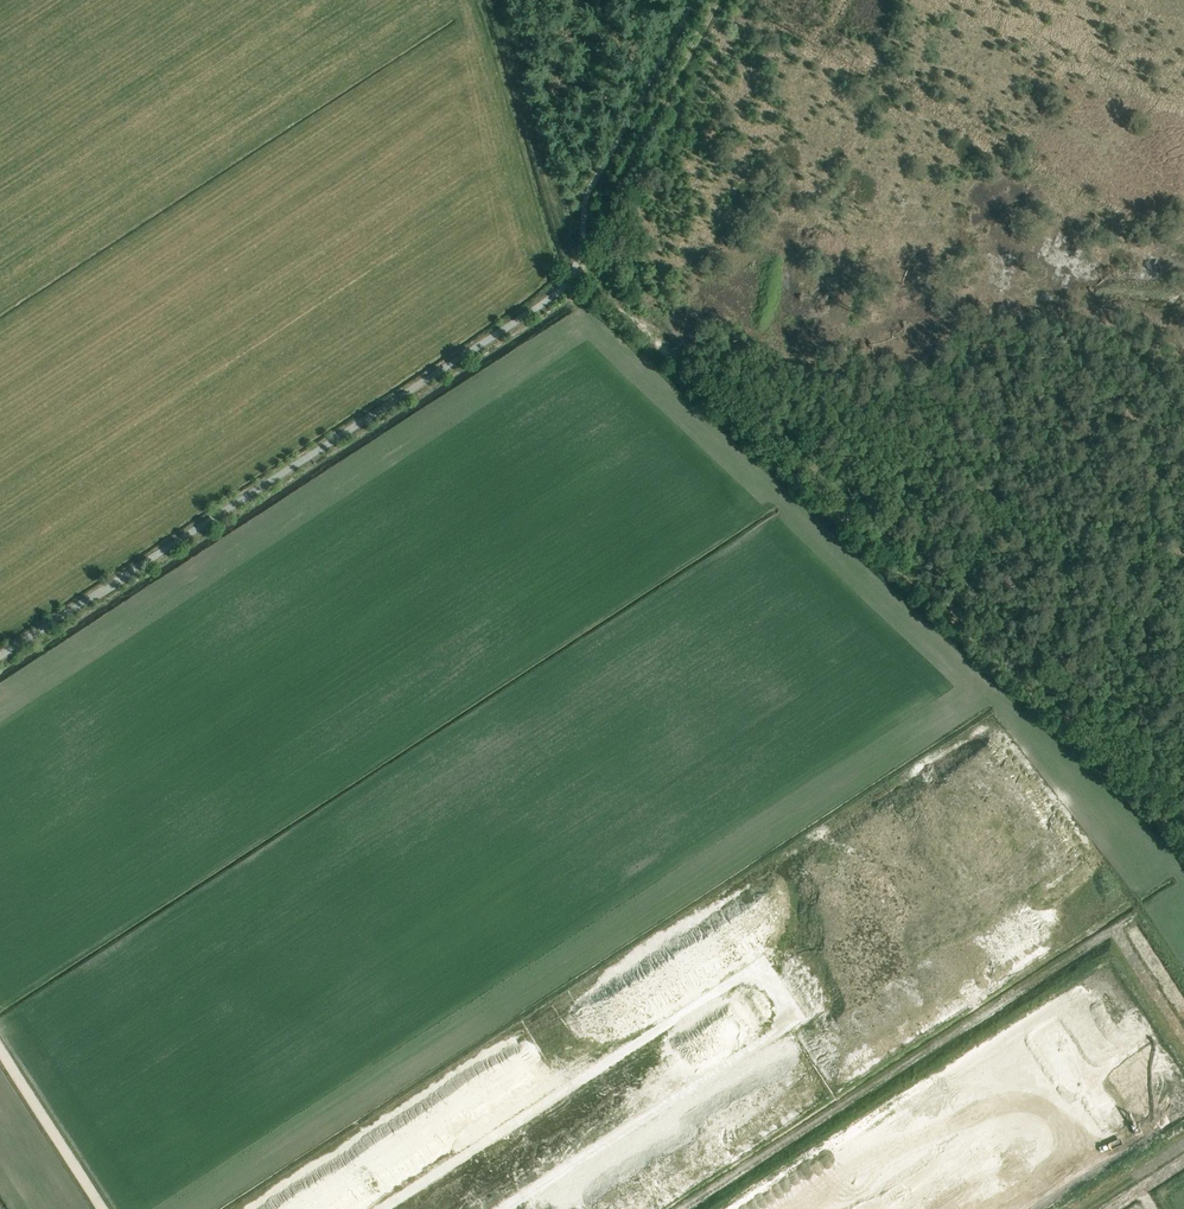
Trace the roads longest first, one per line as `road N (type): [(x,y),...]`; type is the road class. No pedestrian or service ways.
road 1 (track): [(206,1208),(994,697)]
road 2 (track): [(721,0),(581,259)]

